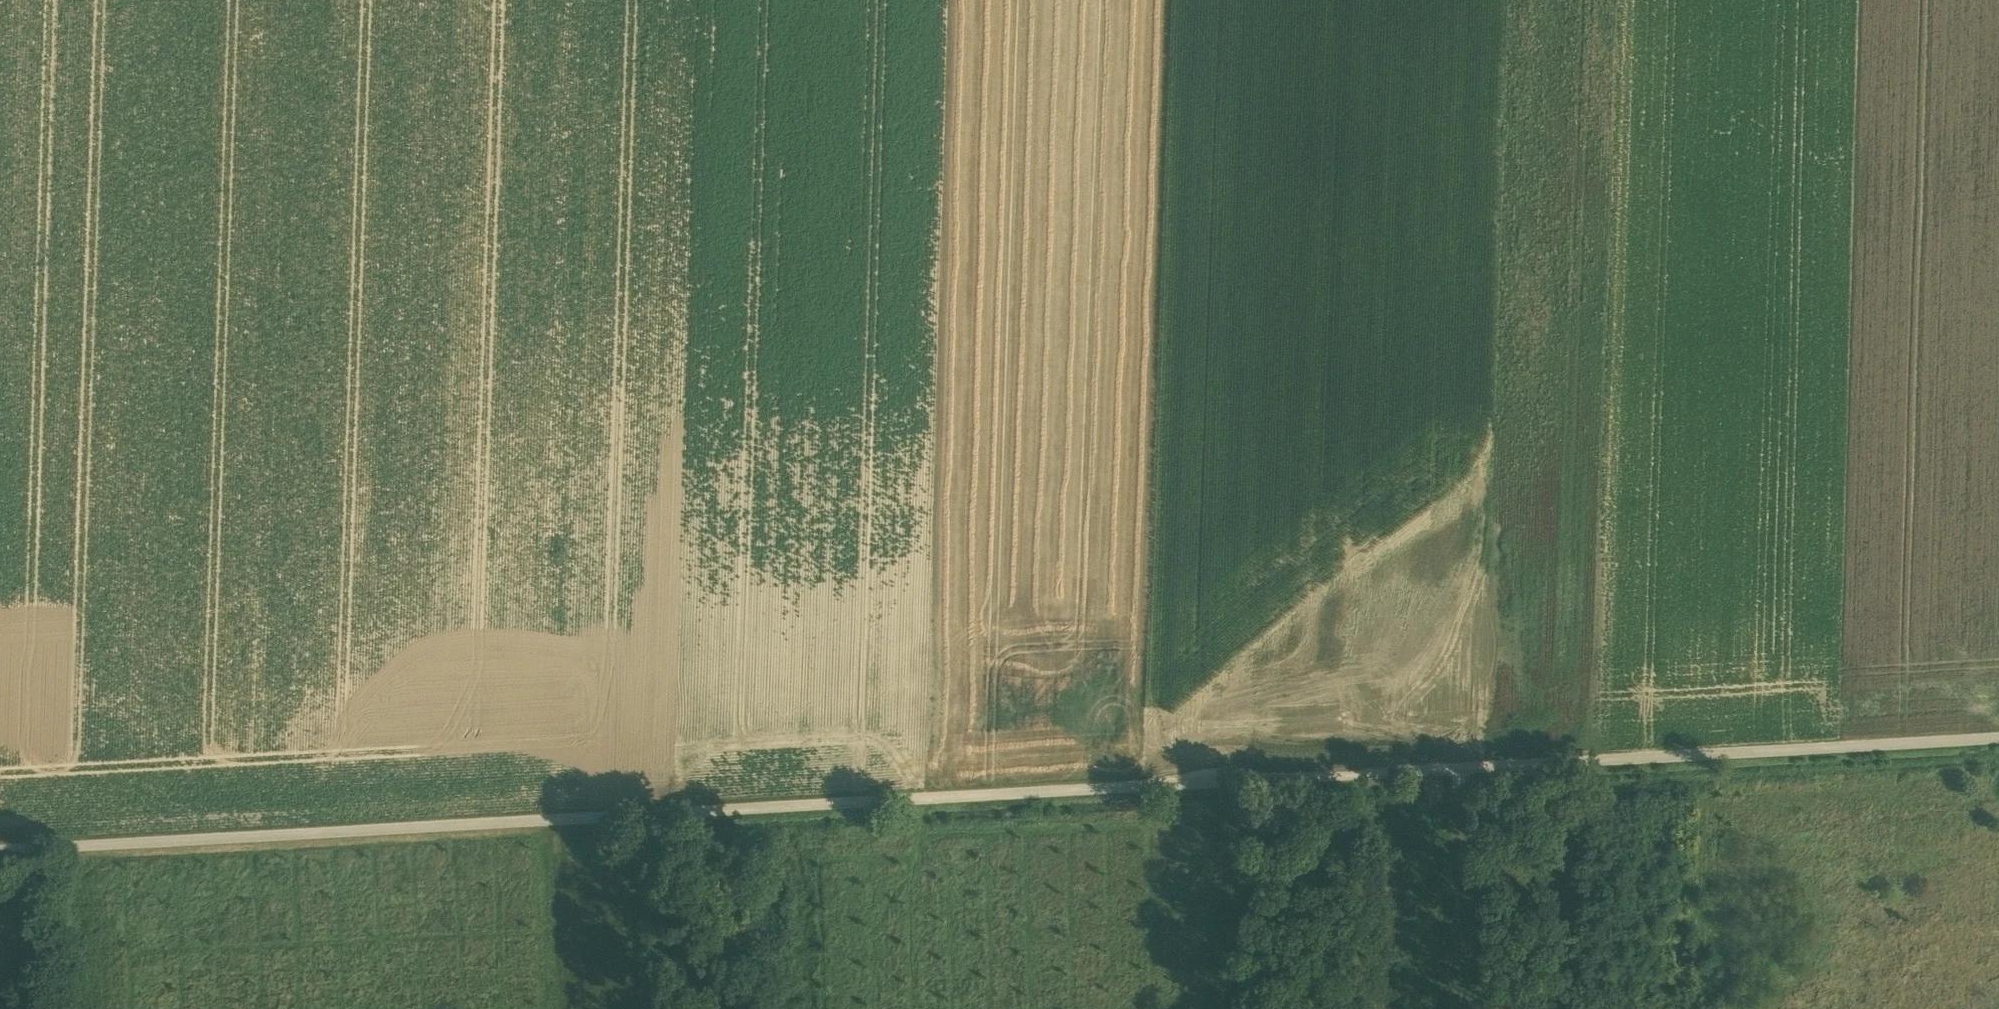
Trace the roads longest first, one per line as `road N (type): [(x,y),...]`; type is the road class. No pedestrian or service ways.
road 1 (track): [(1998,736),(0,852)]
road 2 (track): [(1459,1008),(1460,770)]

